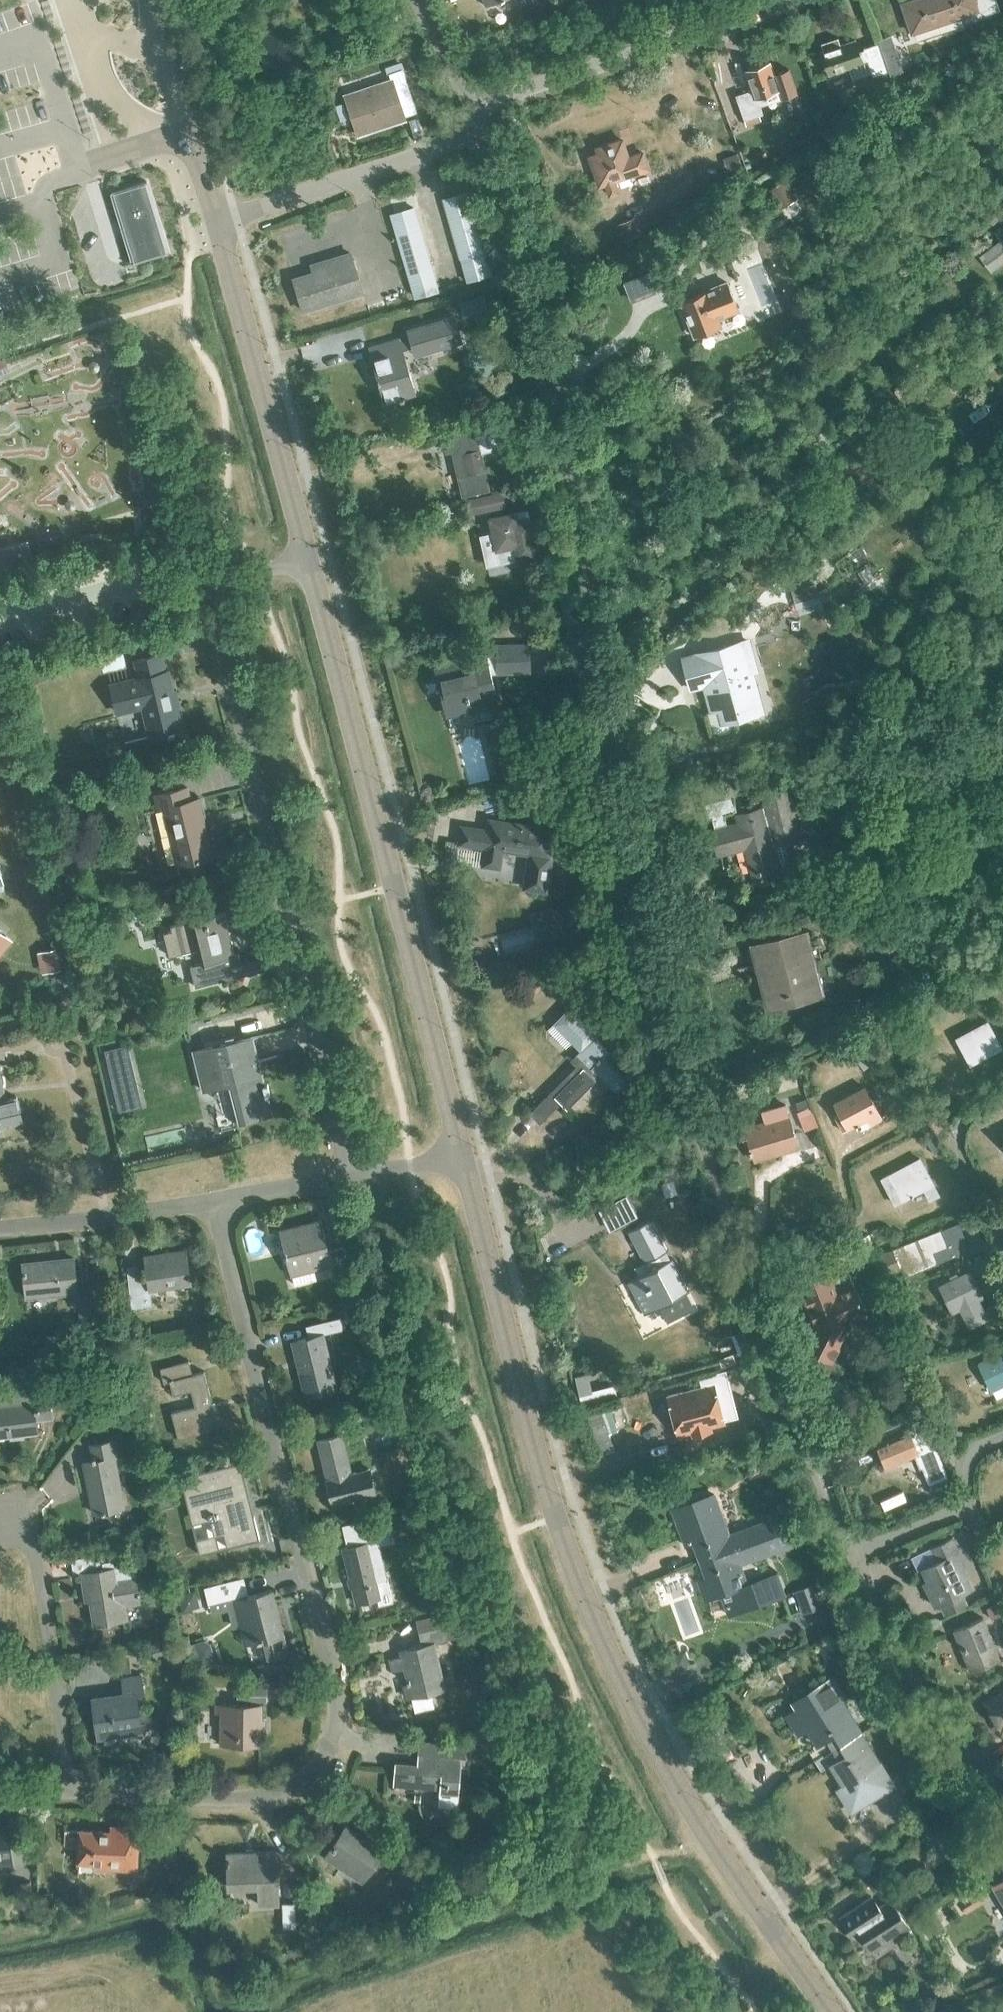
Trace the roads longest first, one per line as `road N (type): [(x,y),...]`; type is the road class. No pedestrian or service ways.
road 1 (unclassified): [(475,120),(504,204),(580,528),(598,730),(639,936),(746,1285),(889,1635),(1002,1807)]
road 2 (unclassified): [(830,2011),(691,1806),(590,1617),(537,1471),(462,1157)]
road 3 (residential): [(219,1201),(335,1671),(336,1724),(309,1770),(268,1797),(74,1790)]
road 4 (unclassified): [(462,1157),(312,551)]
road 5 (unclassified): [(344,1178),(208,587)]
road 6 (unclassified): [(312,551),(216,219)]
road 7 (residential): [(0,1519),(26,1531),(74,1790)]
road 8 (unclassified): [(216,219),(463,135),(475,120)]
road 9 (residential): [(475,120),(487,104),(687,35)]
road 10 (unclassified): [(216,219),(146,0)]
road 11 (residential): [(0,1231),(219,1201)]
road 12 (unclassified): [(208,587),(160,588),(0,626)]
road 13 (residential): [(475,120),(416,0)]
road 14 (unclassified): [(219,1201),(344,1178)]

